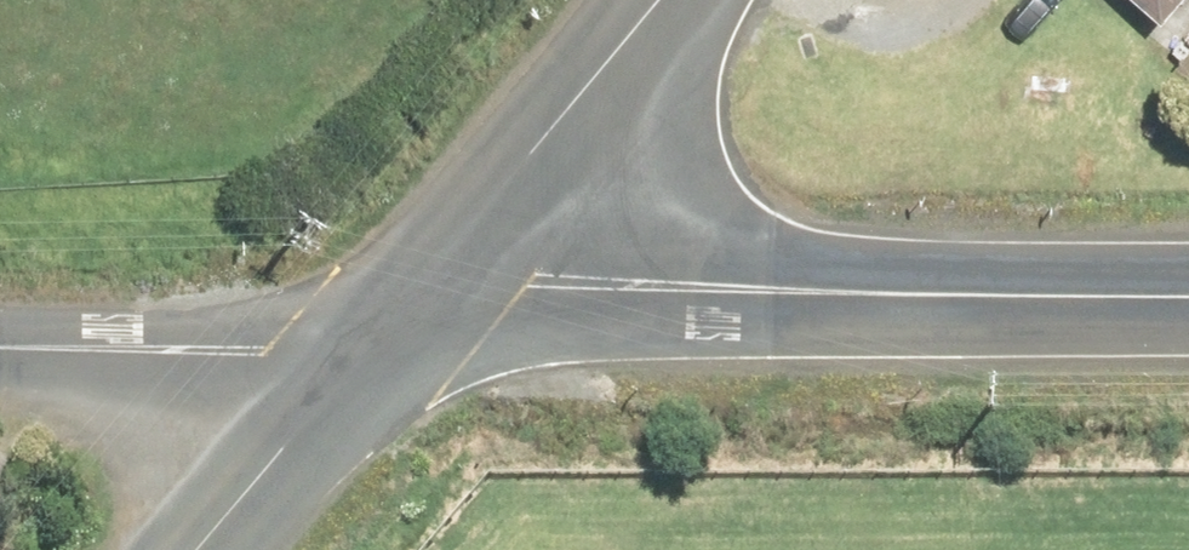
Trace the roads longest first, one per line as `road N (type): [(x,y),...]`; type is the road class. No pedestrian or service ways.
road 1 (tertiary): [(1188,302),(530,289),(401,319)]
road 2 (unclassified): [(671,0),(401,319)]
road 3 (tertiary): [(0,355),(269,357),(401,319)]
road 4 (unclassified): [(401,319),(207,549)]

